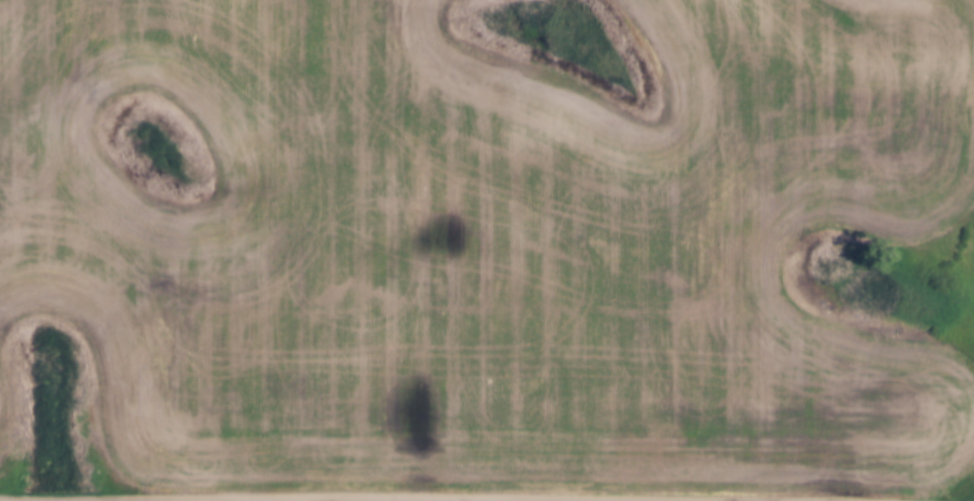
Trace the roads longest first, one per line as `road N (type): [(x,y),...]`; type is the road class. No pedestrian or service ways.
road 1 (residential): [(866,500),(0,499)]

